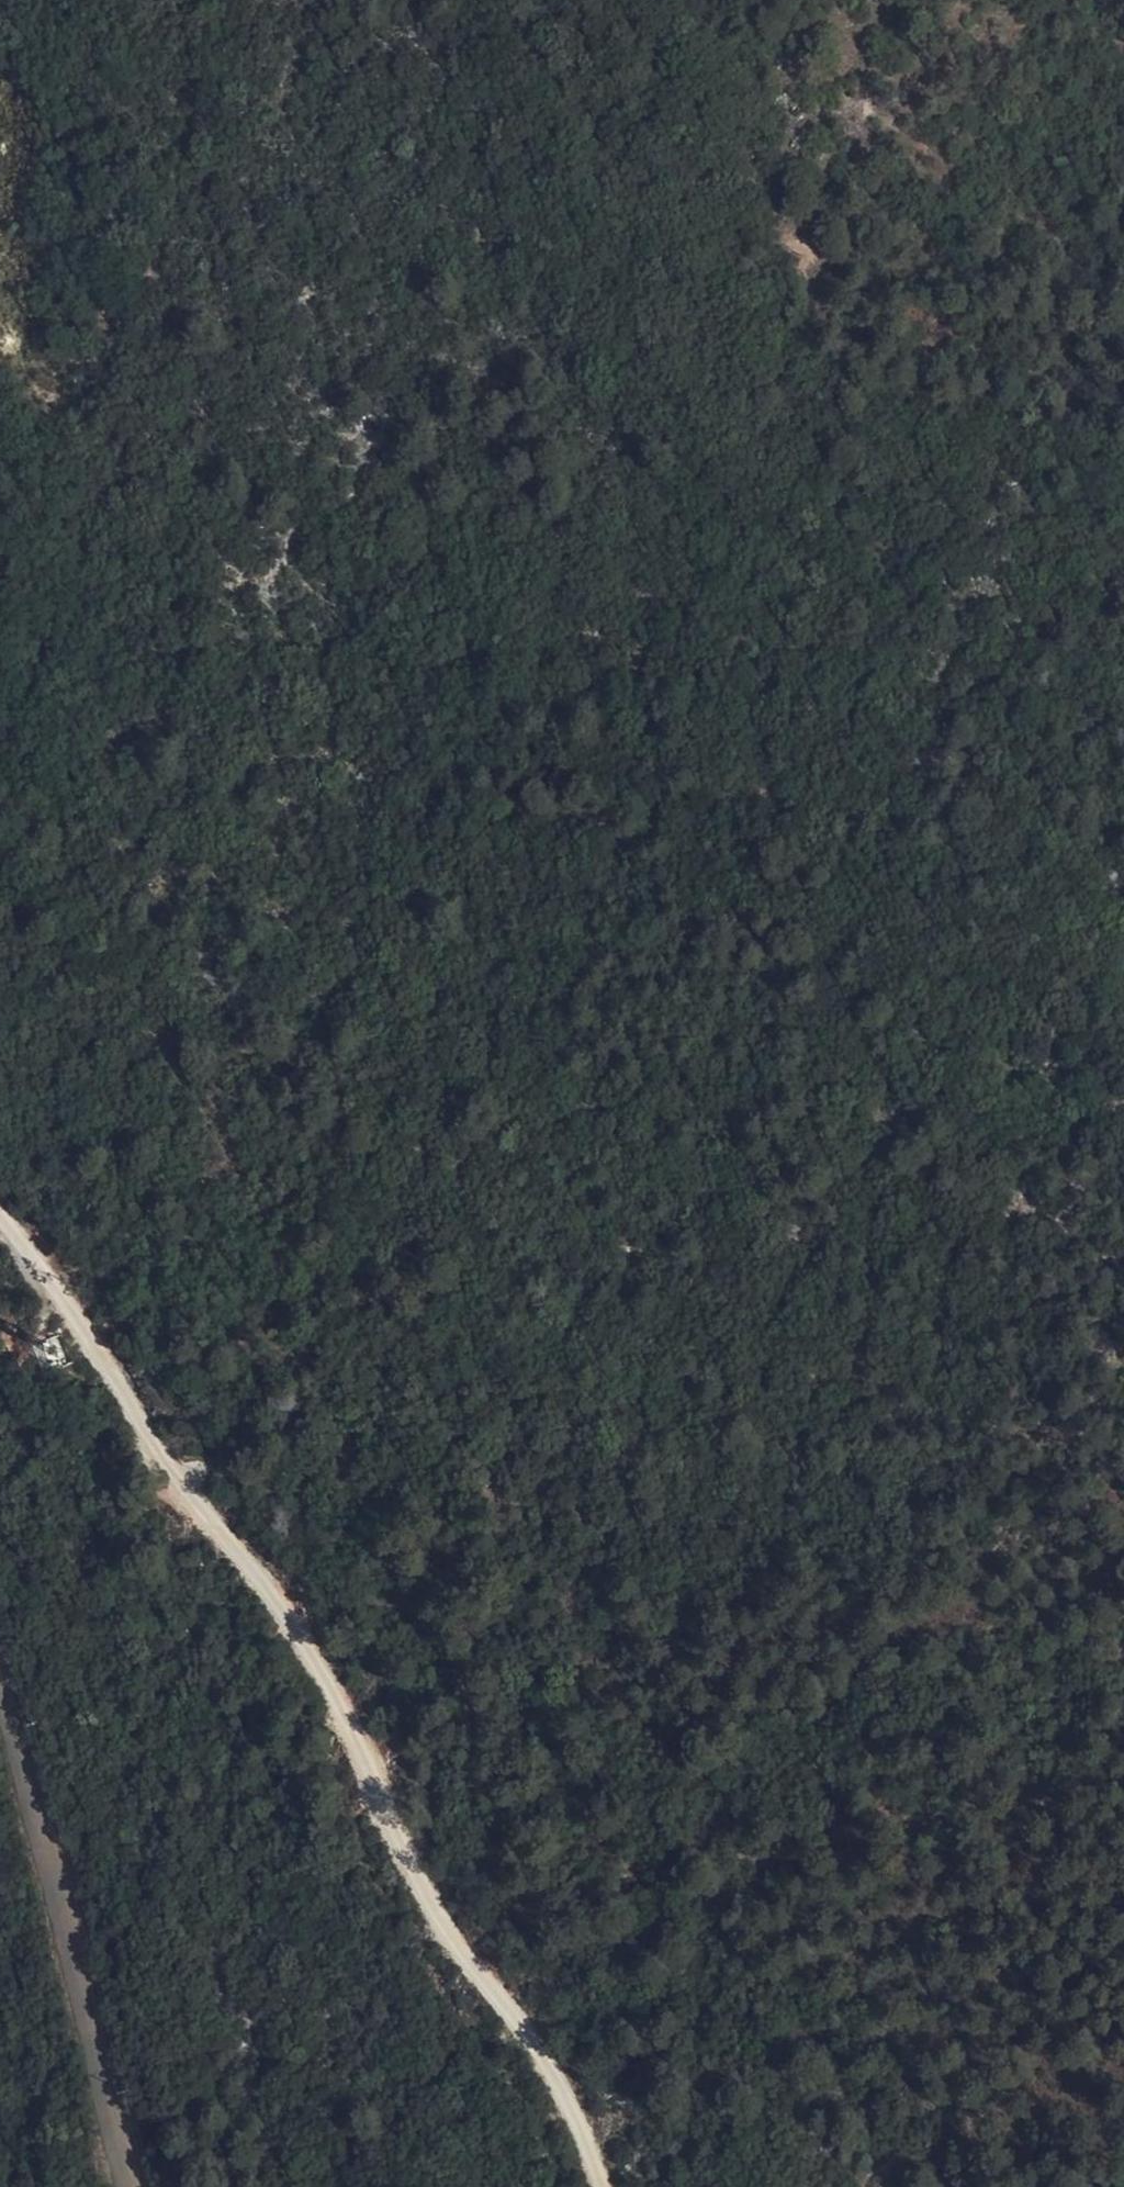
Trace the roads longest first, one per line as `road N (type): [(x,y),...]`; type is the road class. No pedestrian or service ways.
road 1 (track): [(0,1214),(43,1263),(171,1470),(319,1666),(445,1930),(549,2065),(601,2186)]
road 2 (residential): [(125,2186),(33,1809),(0,1711)]

